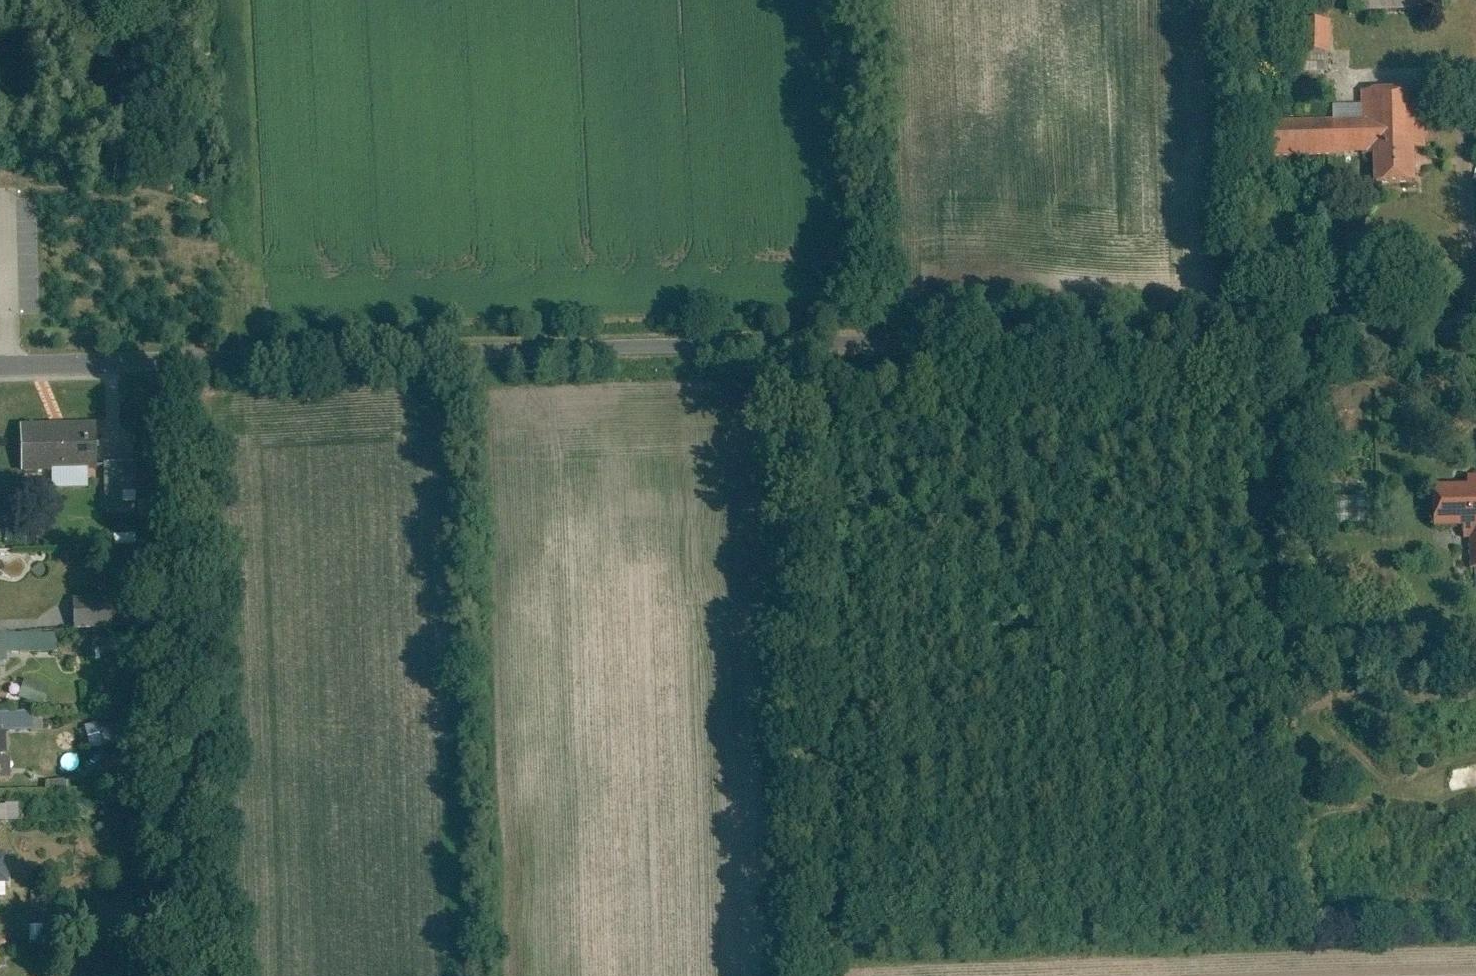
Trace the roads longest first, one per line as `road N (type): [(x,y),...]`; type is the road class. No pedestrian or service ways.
road 1 (residential): [(1475,330),(0,364)]

